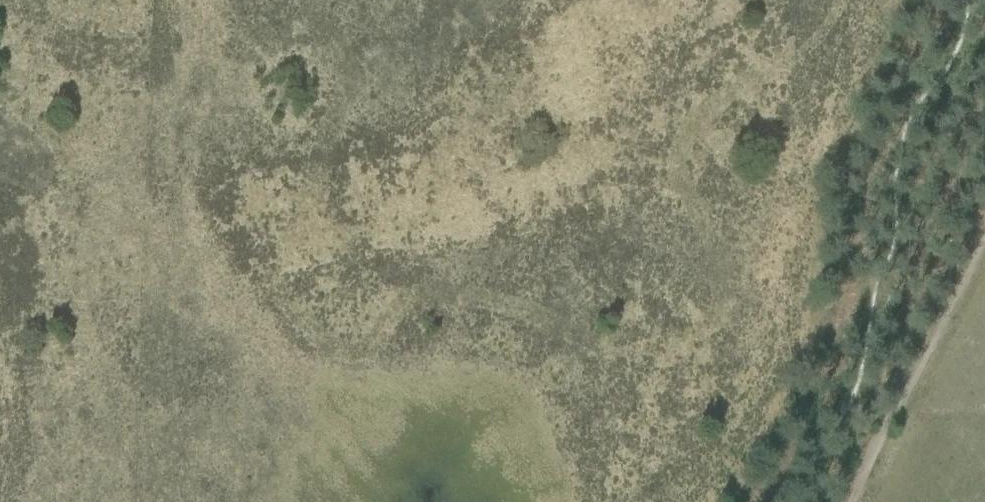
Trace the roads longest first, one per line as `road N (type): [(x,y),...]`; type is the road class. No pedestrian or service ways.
road 1 (track): [(984,205),(827,501)]

